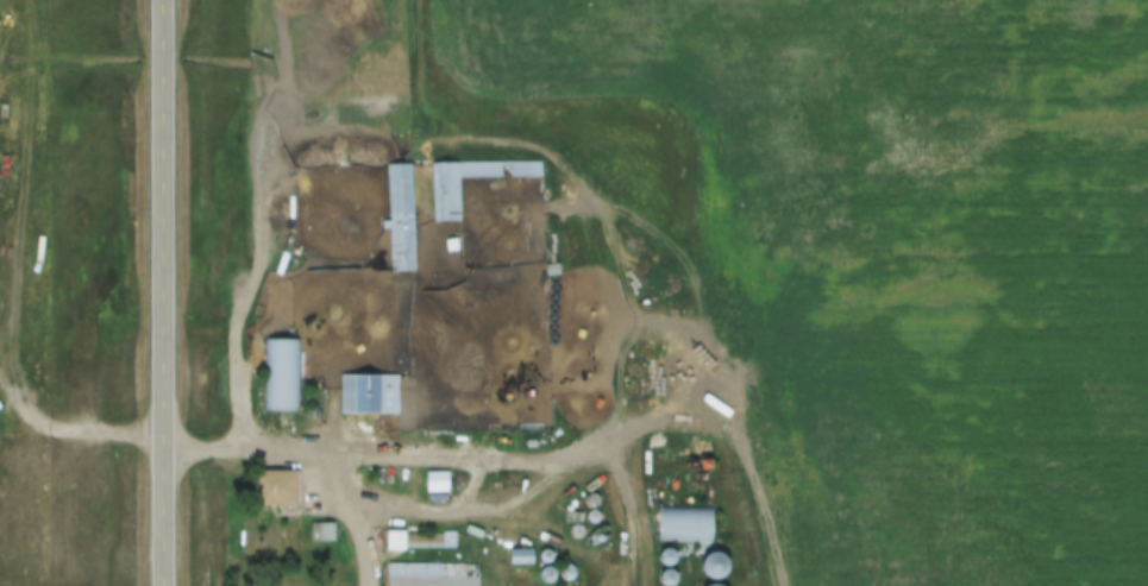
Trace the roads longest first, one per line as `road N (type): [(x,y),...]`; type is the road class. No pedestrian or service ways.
road 1 (secondary): [(169,585),(167,0)]
road 2 (track): [(0,379),(42,421),(170,443)]

